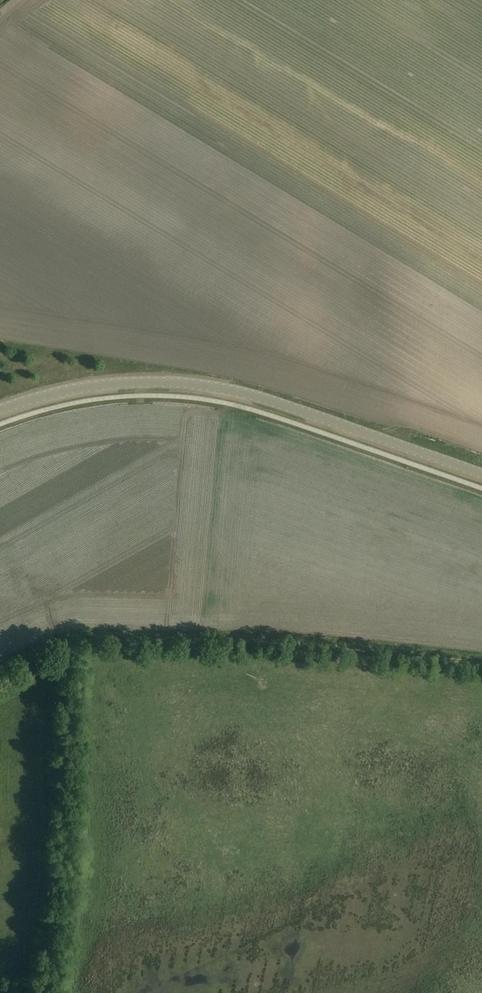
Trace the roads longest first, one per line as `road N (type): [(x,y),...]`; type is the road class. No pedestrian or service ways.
road 1 (tertiary): [(481,473),(292,407),(190,384),(102,384),(0,410)]
road 2 (track): [(0,671),(71,637),(380,649),(481,662)]

